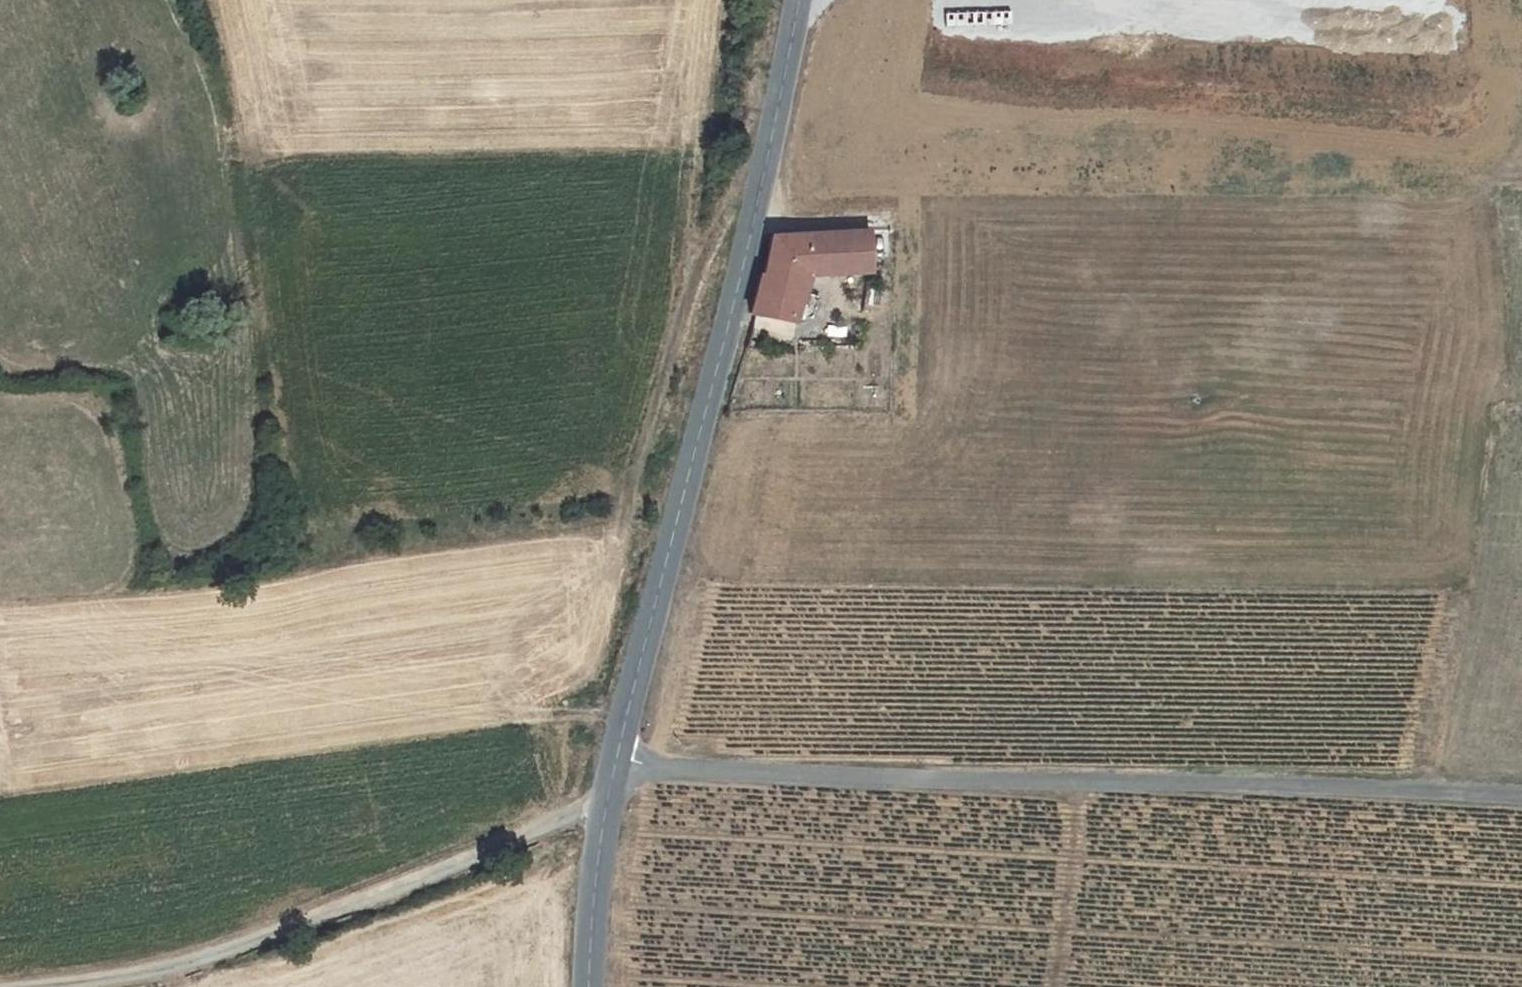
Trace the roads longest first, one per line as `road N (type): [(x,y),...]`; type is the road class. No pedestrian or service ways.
road 1 (unclassified): [(1521,796),(614,765)]
road 2 (tertiary): [(614,765),(796,0)]
road 3 (track): [(605,804),(171,969),(39,986)]
road 4 (tertiary): [(586,986),(614,765)]

